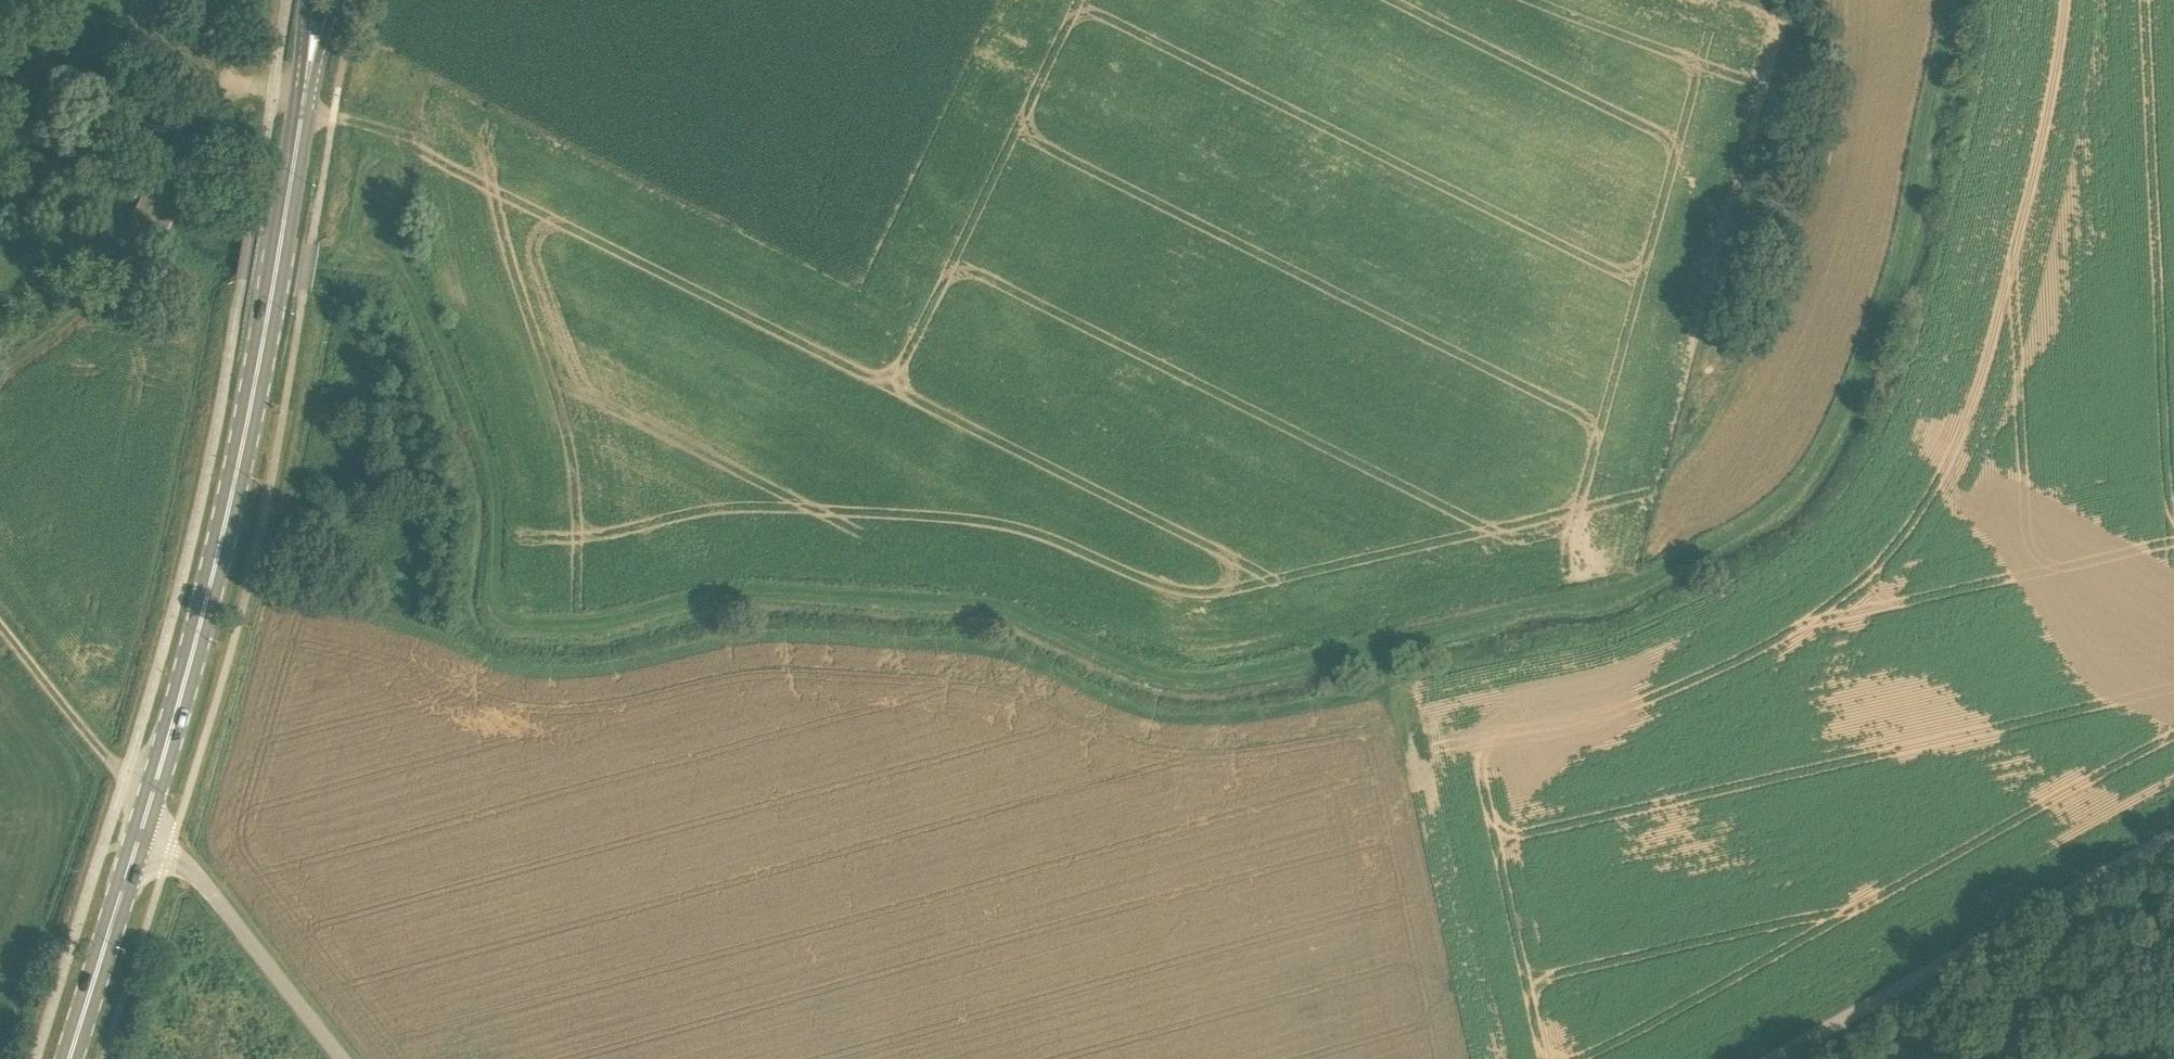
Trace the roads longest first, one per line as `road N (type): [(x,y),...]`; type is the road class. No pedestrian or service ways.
road 1 (track): [(1396,709),(1382,639),(1654,579),(1801,499),(1842,429),(1907,236),(1947,0)]
road 2 (primary): [(147,813),(251,406),(321,0)]
road 3 (unclassified): [(1774,1058),(2173,836)]
road 4 (track): [(0,367),(78,311),(123,259),(232,97),(277,86),(305,96)]
road 5 (unclassified): [(169,851),(217,895),(344,1058)]
road 6 (primary): [(70,1058),(147,813)]
road 7 (track): [(0,625),(125,776)]

